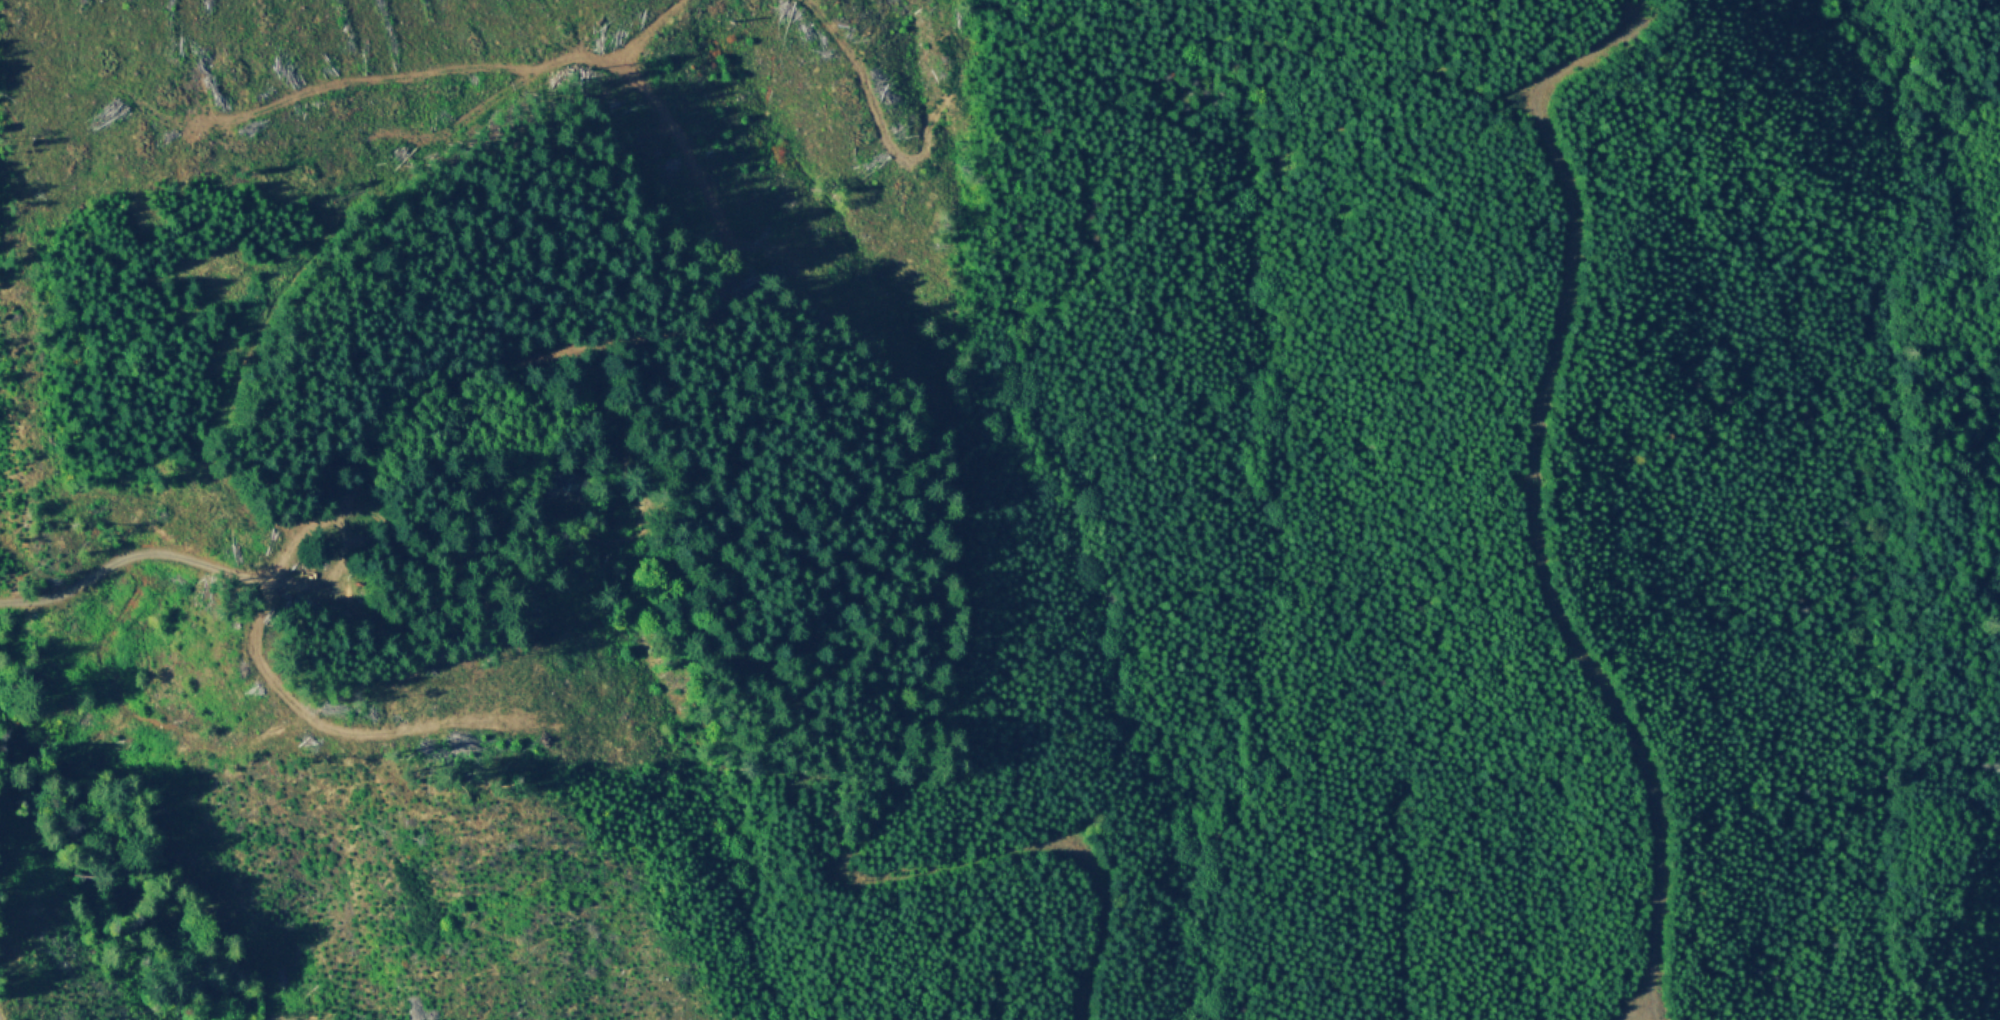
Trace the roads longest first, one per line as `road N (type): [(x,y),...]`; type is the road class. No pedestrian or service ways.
road 1 (track): [(1659,1019),(1652,991),(1659,862),(1653,799),(1638,746),(1552,608),(1530,523),(1531,440),(1573,238),(1573,206),(1541,99),(1567,69),(1622,38),(1626,0)]
road 2 (track): [(0,608),(70,595),(149,553),(185,555),(287,586),(304,585),(328,565),(334,551),(318,526),(257,530),(243,520)]
road 3 (track): [(831,866),(876,883),(1019,851),(1054,846),(1078,853),(1091,866),(1100,911),(1081,1019)]

